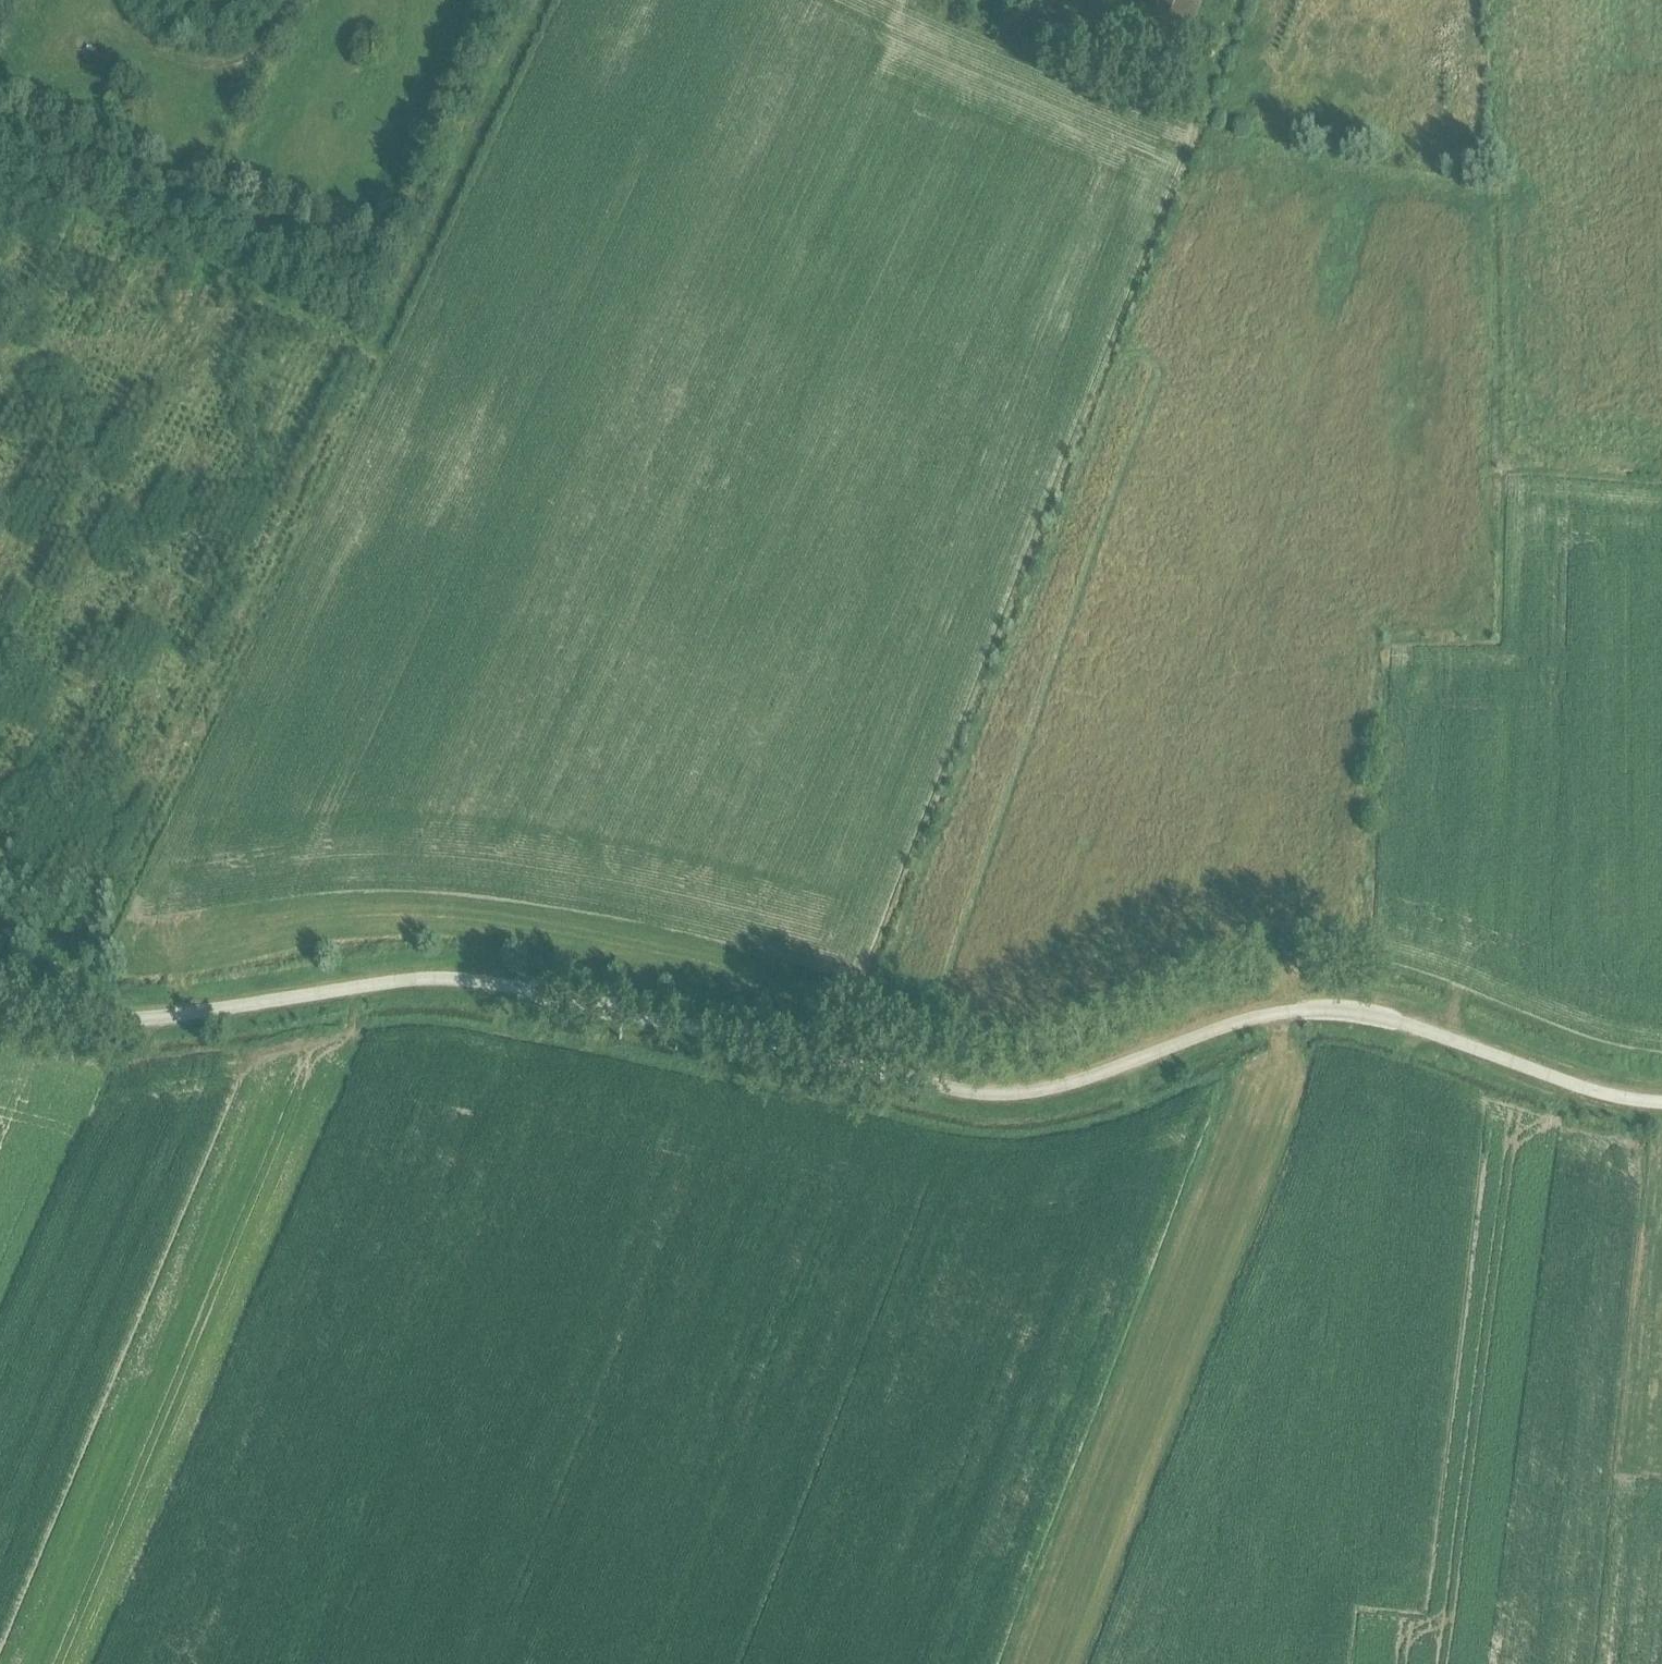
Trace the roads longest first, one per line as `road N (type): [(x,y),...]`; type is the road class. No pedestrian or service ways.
road 1 (unclassified): [(0,986),(122,1026),(465,984),(991,1096),(1098,1081),(1274,1018),(1336,1011),(1391,1021),(1609,1101),(1661,1110)]

